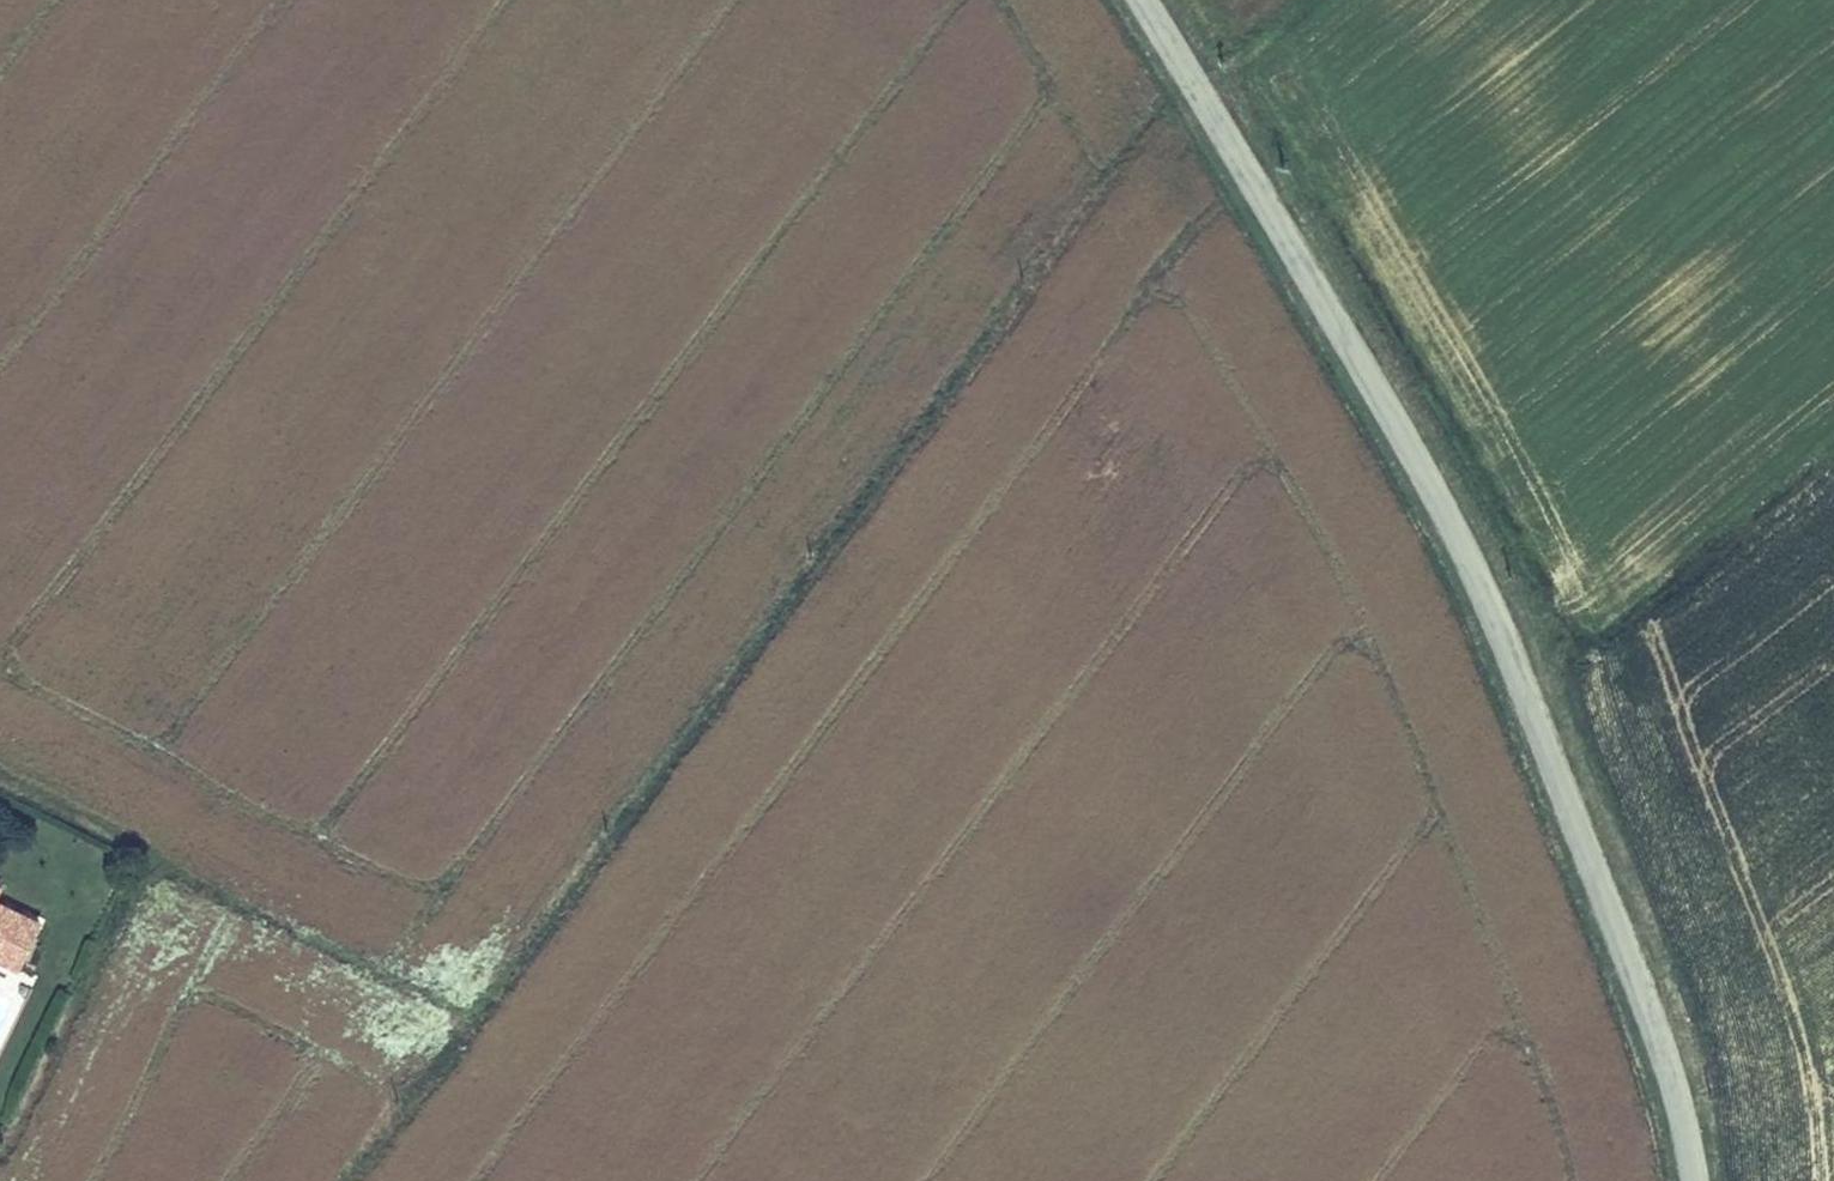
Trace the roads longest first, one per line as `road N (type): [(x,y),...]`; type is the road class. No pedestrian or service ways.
road 1 (unclassified): [(1141,0),(1461,550),(1643,1011),(1690,1180)]

